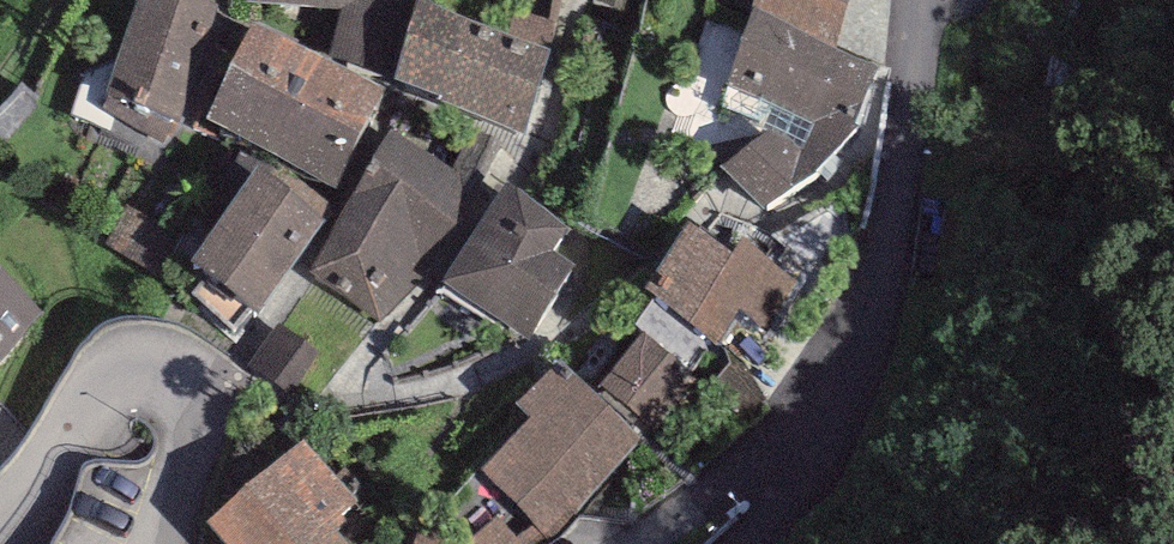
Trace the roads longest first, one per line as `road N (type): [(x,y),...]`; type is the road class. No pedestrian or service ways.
road 1 (tertiary): [(826,438),(880,270),(904,145),(918,0)]
road 2 (residential): [(0,505),(85,394),(107,377),(152,369),(186,389),(194,409),(160,543)]
road 3 (residential): [(634,543),(747,466),(826,438)]
road 4 (tertiary): [(736,543),(826,438)]

